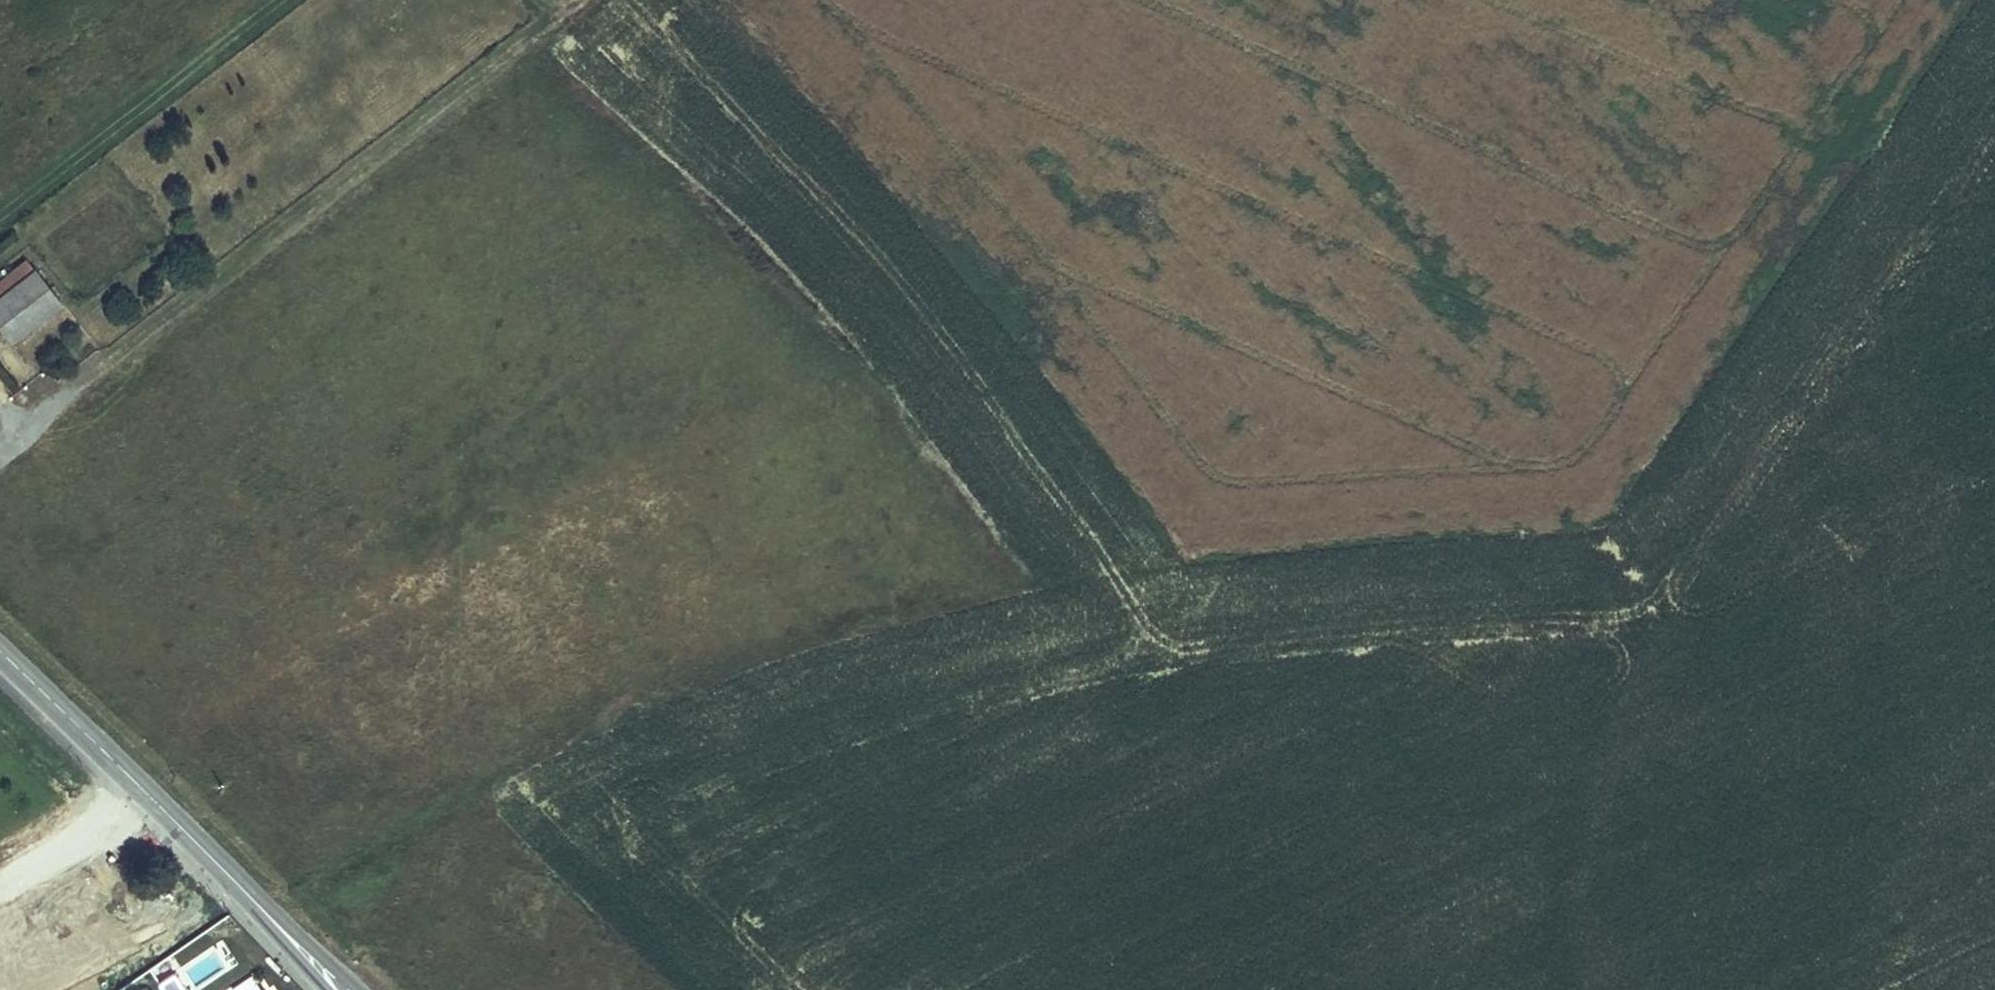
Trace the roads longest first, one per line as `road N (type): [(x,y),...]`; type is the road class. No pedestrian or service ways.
road 1 (track): [(582,0),(89,382)]
road 2 (tertiary): [(0,651),(341,989)]

